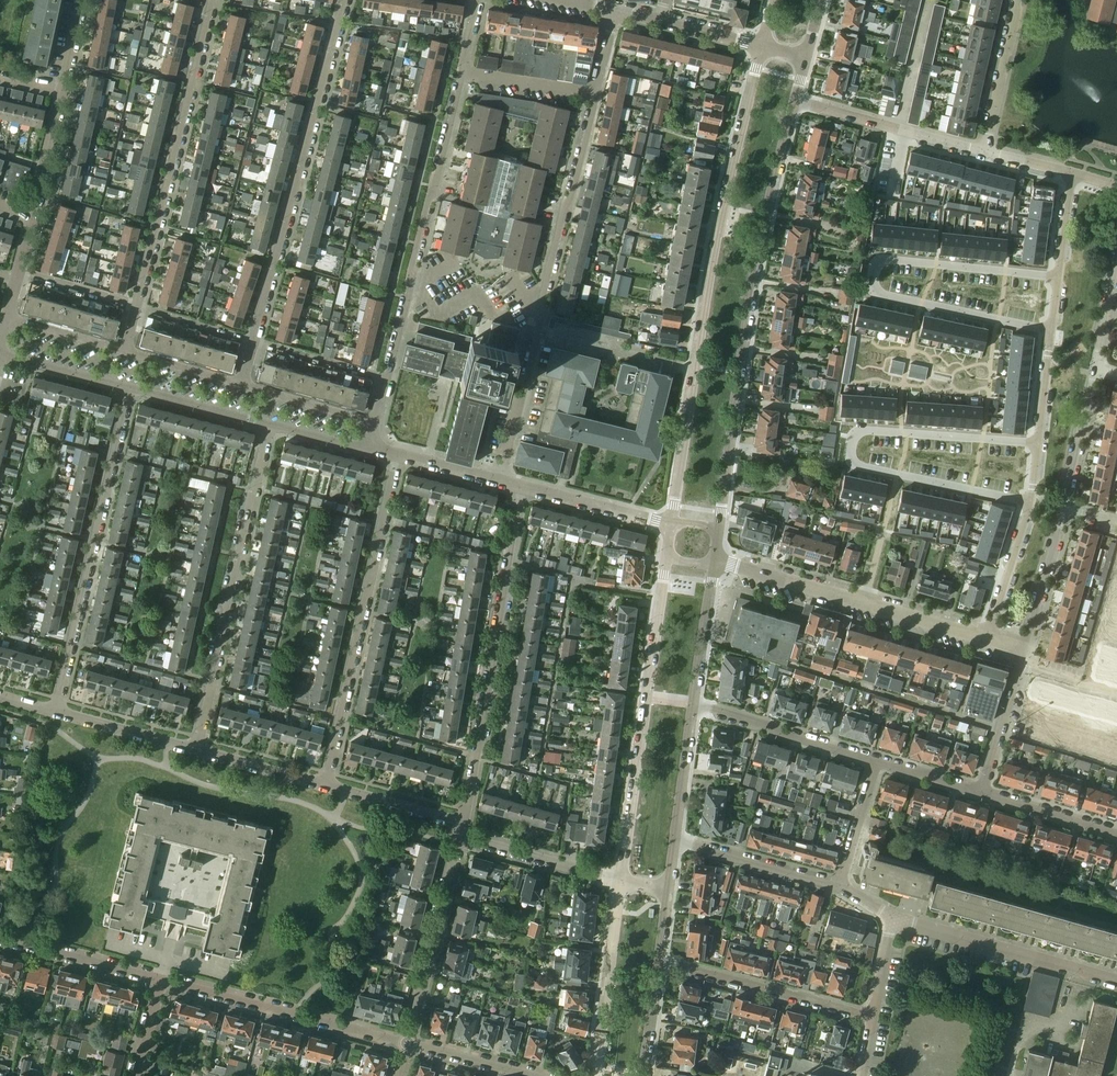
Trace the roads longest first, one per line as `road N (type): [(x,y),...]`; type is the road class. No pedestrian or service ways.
road 1 (tertiary): [(763,46),(712,258),(671,529)]
road 2 (tertiary): [(717,536),(759,256),(796,100)]
road 3 (residential): [(241,384),(345,0)]
road 4 (residential): [(597,96),(502,481)]
road 5 (residential): [(1058,276),(891,260),(875,267),(881,295),(1051,330)]
road 6 (residential): [(1038,443),(870,431),(851,448),(865,467),(1030,502)]
road 7 (residential): [(374,422),(464,72)]
road 8 (residential): [(125,350),(213,0)]
road 9 (residential): [(464,823),(521,486)]
road 10 (residential): [(399,454),(326,784)]
road 11 (residential): [(198,749),(270,424)]
road 12 (residential): [(130,388),(57,711)]
road 13 (tertiary): [(668,562),(622,882)]
road 14 (residential): [(161,981),(408,1043)]
road 15 (residential): [(1116,981),(893,919)]
road 16 (residential): [(659,961),(873,1016)]
road 17 (residential): [(408,1043),(461,836)]
road 18 (residential): [(985,152),(796,100)]
road 19 (tertiary): [(622,882),(596,1075)]
road 20 (residential): [(694,704),(877,762)]
road 21 (residential): [(840,887),(675,839)]
road 22 (residential): [(622,882),(461,836)]
road 23 (residential): [(161,981),(0,939)]
road 24 (residential): [(671,529),(521,486)]
road 25 (residential): [(1020,0),(985,152)]
road 26 (residential): [(864,600),(715,555)]
road 27 (residential): [(1024,649),(1064,507)]
road 28 (residential): [(198,749),(57,711)]
road 29 (residential): [(130,388),(270,424)]
road 30 (residential): [(1064,507),(1096,367)]
road 31 (residential): [(464,823),(326,784)]
road 32 (residential): [(1030,502),(989,638)]
road 33 (residential): [(983,794),(1116,835)]
road 34 (residential): [(374,422),(241,384)]
road 35 (residential): [(1,346),(10,356),(130,388)]
road 36 (tertiary): [(694,704),(713,568)]
road 37 (tertiary): [(675,839),(694,704)]
road 38 (residential): [(464,72),(597,96)]
road 39 (residential): [(983,794),(1020,665)]
road 40 (residential): [(408,1043),(537,1075)]
road 41 (residential): [(326,784),(198,749)]
road 42 (residential): [(989,638),(864,600)]
road 43 (residential): [(840,887),(877,762)]
road 44 (residential): [(33,216),(63,90)]
road 45 (residential): [(241,384),(125,350)]
road 46 (residential): [(125,350),(9,324)]

